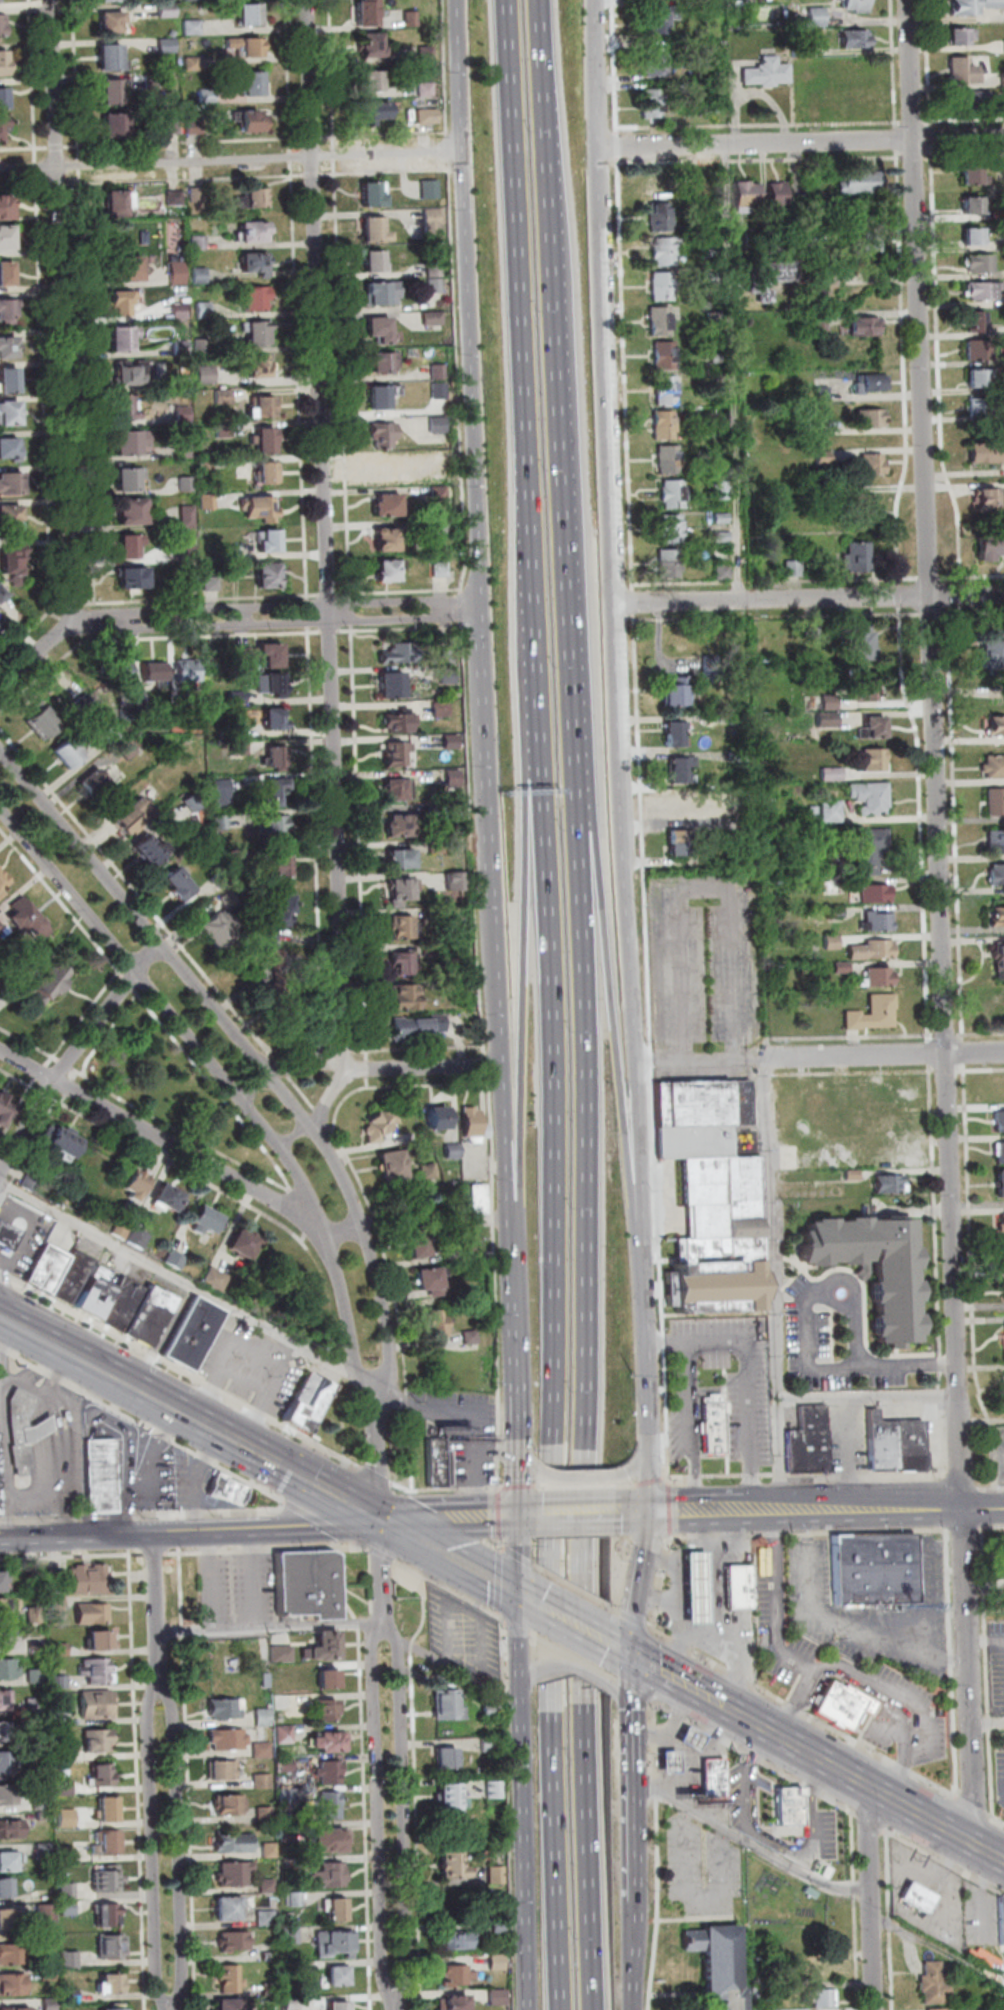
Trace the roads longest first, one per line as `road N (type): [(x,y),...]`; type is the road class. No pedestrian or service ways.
road 1 (residential): [(966,1841),(976,1808),(910,0)]
road 2 (motorway): [(537,744),(554,1067),(558,2009)]
road 3 (motorway): [(593,2009),(579,819)]
road 4 (residential): [(347,1071),(309,0)]
road 5 (secondary): [(625,827),(594,0)]
road 6 (residential): [(0,685),(74,617),(54,0)]
road 7 (residential): [(0,806),(282,1146),(327,1237),(357,1376)]
road 8 (secondary): [(458,0),(479,582)]
road 9 (motorway): [(537,744),(513,1298)]
road 10 (motorway): [(564,526),(539,0)]
road 11 (motorway): [(503,0),(527,504)]
road 12 (residential): [(465,153),(0,168)]
road 13 (residential): [(271,1075),(0,748)]
road 14 (residential): [(66,630),(480,614)]
road 15 (residential): [(479,599),(74,617)]
road 16 (residential): [(1003,137),(599,148)]
road 17 (motorway): [(639,1205),(579,819)]
road 18 (residential): [(1003,594),(616,602)]
road 19 (residential): [(382,1628),(370,1644),(384,1982),(395,2003)]
road 20 (secondary): [(379,1523),(0,1539)]
road 21 (secondary): [(639,1205),(625,827)]
road 22 (residential): [(323,1225),(0,1051)]
road 23 (residential): [(395,2003),(408,1978),(394,1640)]
road 24 (secondary): [(479,582),(492,948)]
road 25 (secondary): [(492,948),(513,1298)]
road 26 (residential): [(375,1386),(388,1368),(386,1329),(353,1197),(329,1145),(271,1075)]
road 27 (residential): [(169,2009),(183,1981),(173,1708),(159,1682)]
road 28 (residential): [(159,1682),(147,1708),(155,1980),(169,2009)]
road 29 (primary): [(516,1682),(528,2009)]
road 30 (primary): [(1003,1861),(721,1707)]
road 31 (motorway): [(579,819),(564,526)]
road 32 (residential): [(0,1178),(45,1094),(163,943)]
road 33 (primary): [(247,1449),(0,1314)]
road 34 (motorway): [(527,504),(537,744)]
road 35 (residential): [(1003,1052),(764,1057)]
road 36 (residential): [(873,2009),(864,1786)]
road 37 (residential): [(500,1063),(347,1071)]
road 38 (primary): [(379,1523),(247,1449)]
road 39 (primary): [(513,1593),(379,1523)]
road 40 (residential): [(159,1682),(154,1534)]
road 41 (residential): [(379,1523),(375,1386)]
road 42 (secondary): [(512,1516),(379,1523)]
road 43 (primary): [(644,1332),(639,1205)]
road 44 (residential): [(764,1057),(638,1059)]
road 45 (secondary): [(965,1510),(839,1512)]
road 46 (primary): [(633,2009),(633,1886)]
road 47 (secondary): [(839,1512),(717,1514)]

